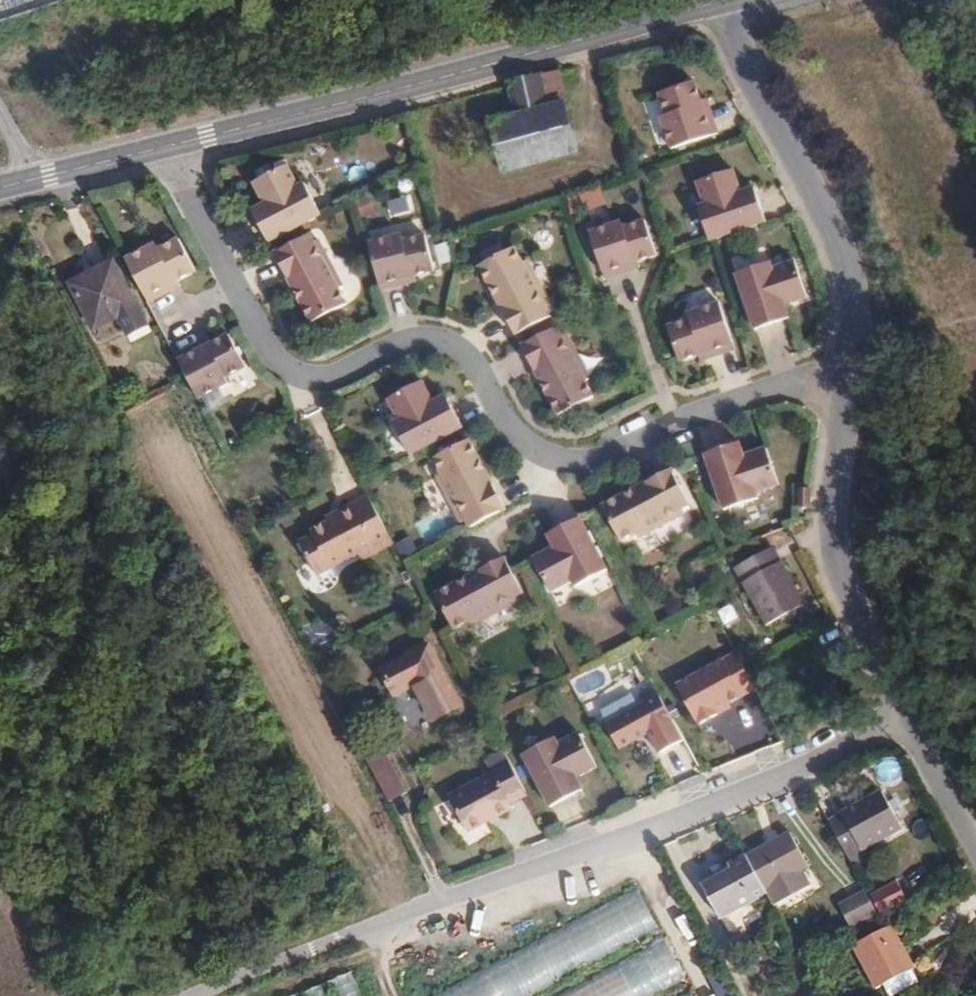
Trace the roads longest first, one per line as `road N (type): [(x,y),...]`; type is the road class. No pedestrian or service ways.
road 1 (residential): [(165,145),(268,352),(294,374),(320,378),(407,336),(437,338),(469,355),(521,441),(552,458),(591,459),(784,379),(843,383)]
road 2 (residential): [(189,995),(441,898),(720,803),(902,716)]
road 3 (tertiary): [(719,1),(165,145)]
road 4 (residential): [(719,1),(840,237),(852,299),(843,383)]
road 5 (residential): [(843,383),(837,553),(902,716)]
road 6 (residential): [(902,716),(975,853)]
road 7 (tertiary): [(165,145),(35,178)]

